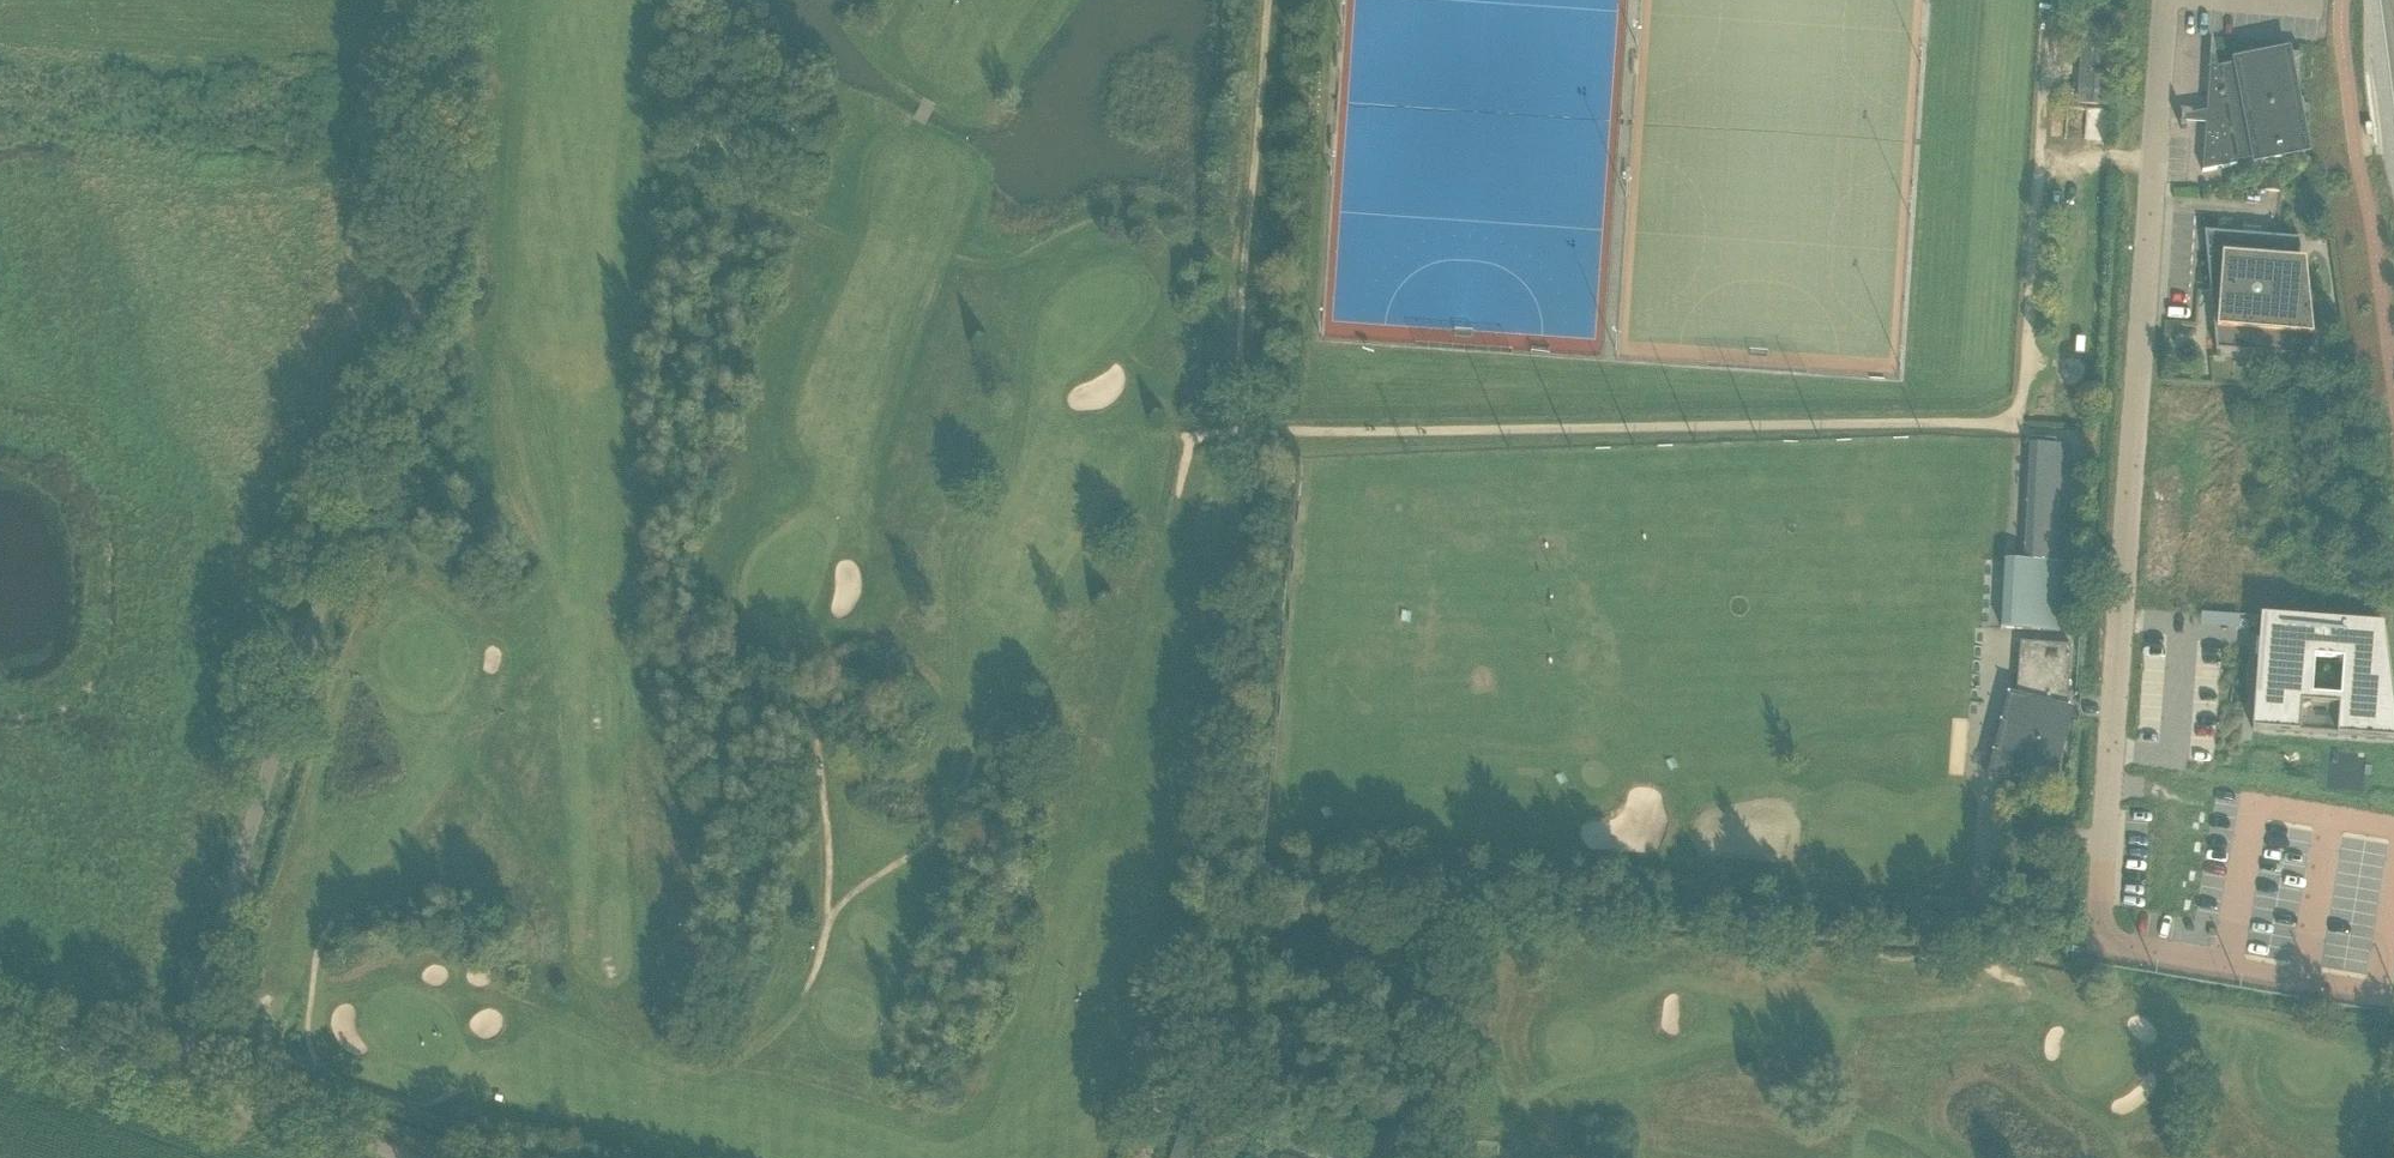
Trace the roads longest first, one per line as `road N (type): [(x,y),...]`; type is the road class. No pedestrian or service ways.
road 1 (residential): [(396,1157),(176,1084),(432,231),(446,0)]
road 2 (unclassified): [(2170,0),(2121,622)]

